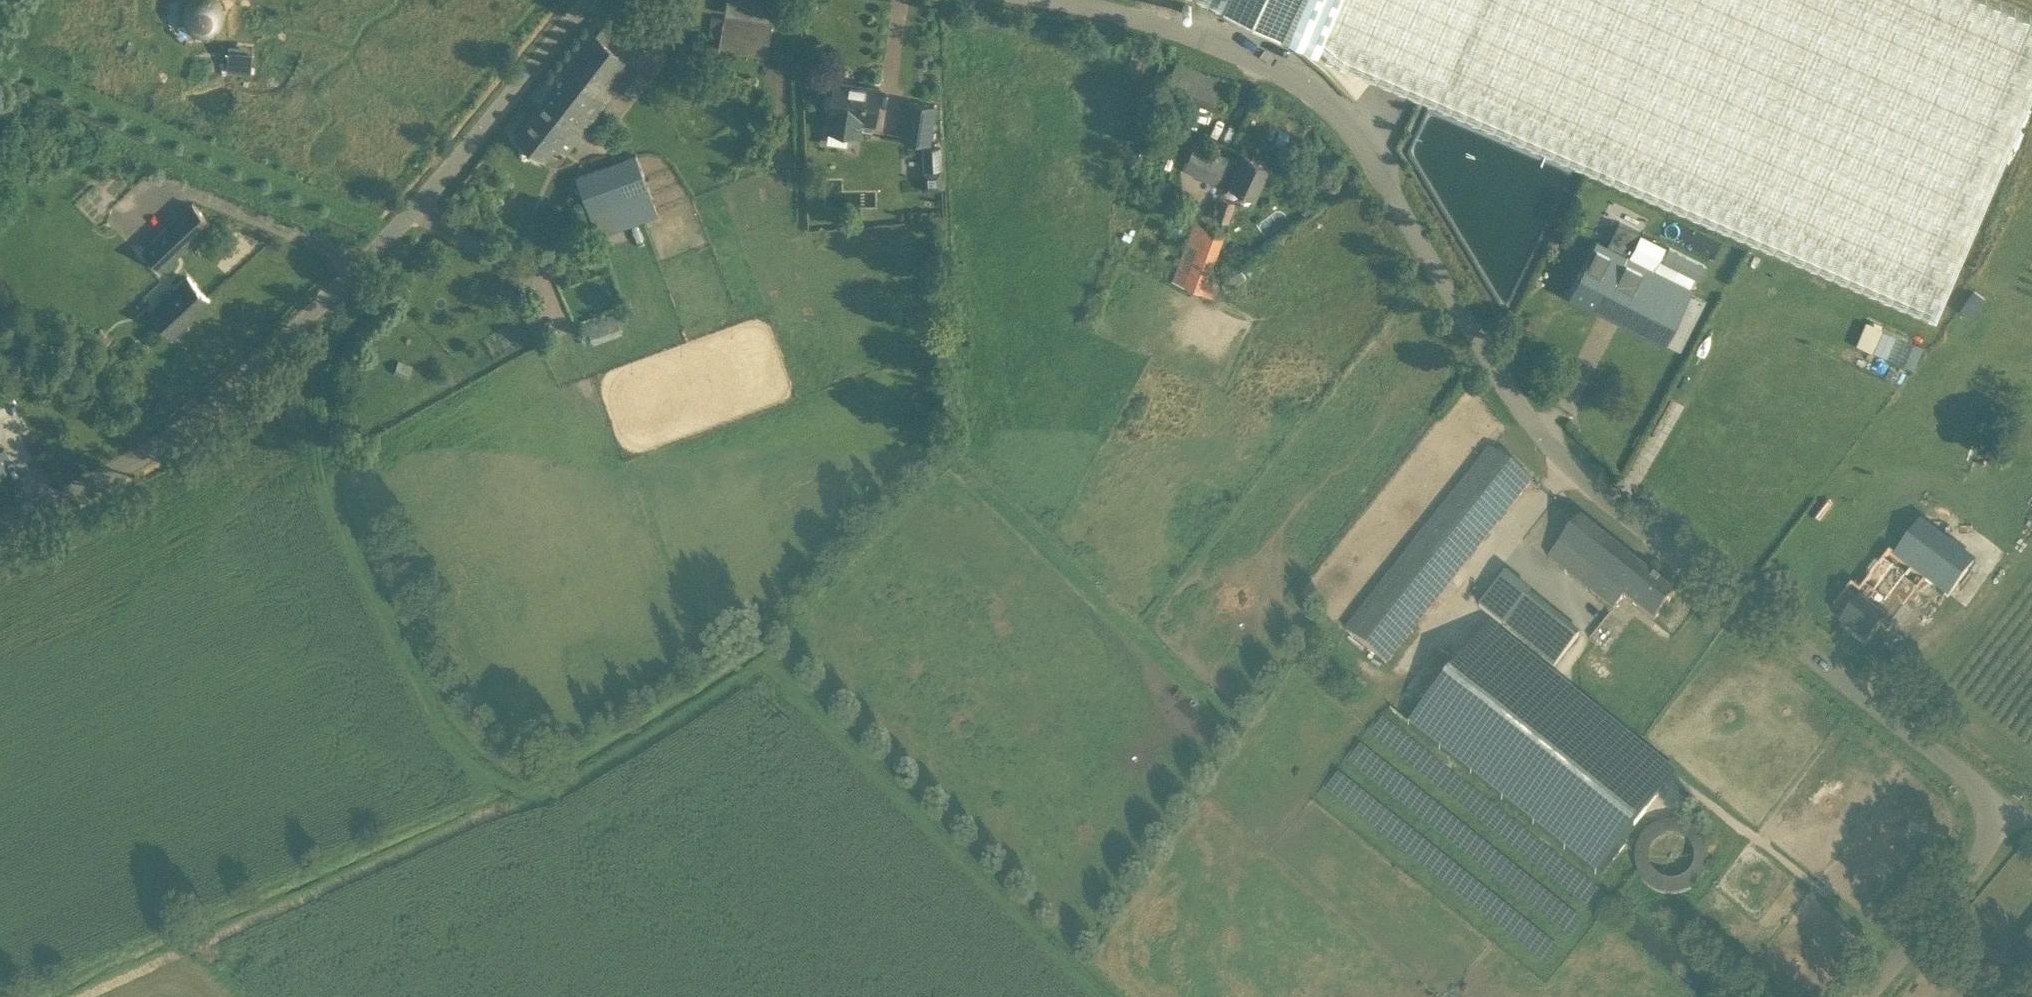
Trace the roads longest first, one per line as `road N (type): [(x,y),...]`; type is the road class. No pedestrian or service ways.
road 1 (unclassified): [(1848,996),(1967,861),(1980,826),(1977,786),(1960,755),(1560,473),(1366,151),(1322,97),(1278,68),(1209,39),(1040,0)]
road 2 (unclassified): [(0,526),(193,421),(298,333),(590,0)]
road 3 (track): [(97,996),(518,809)]

